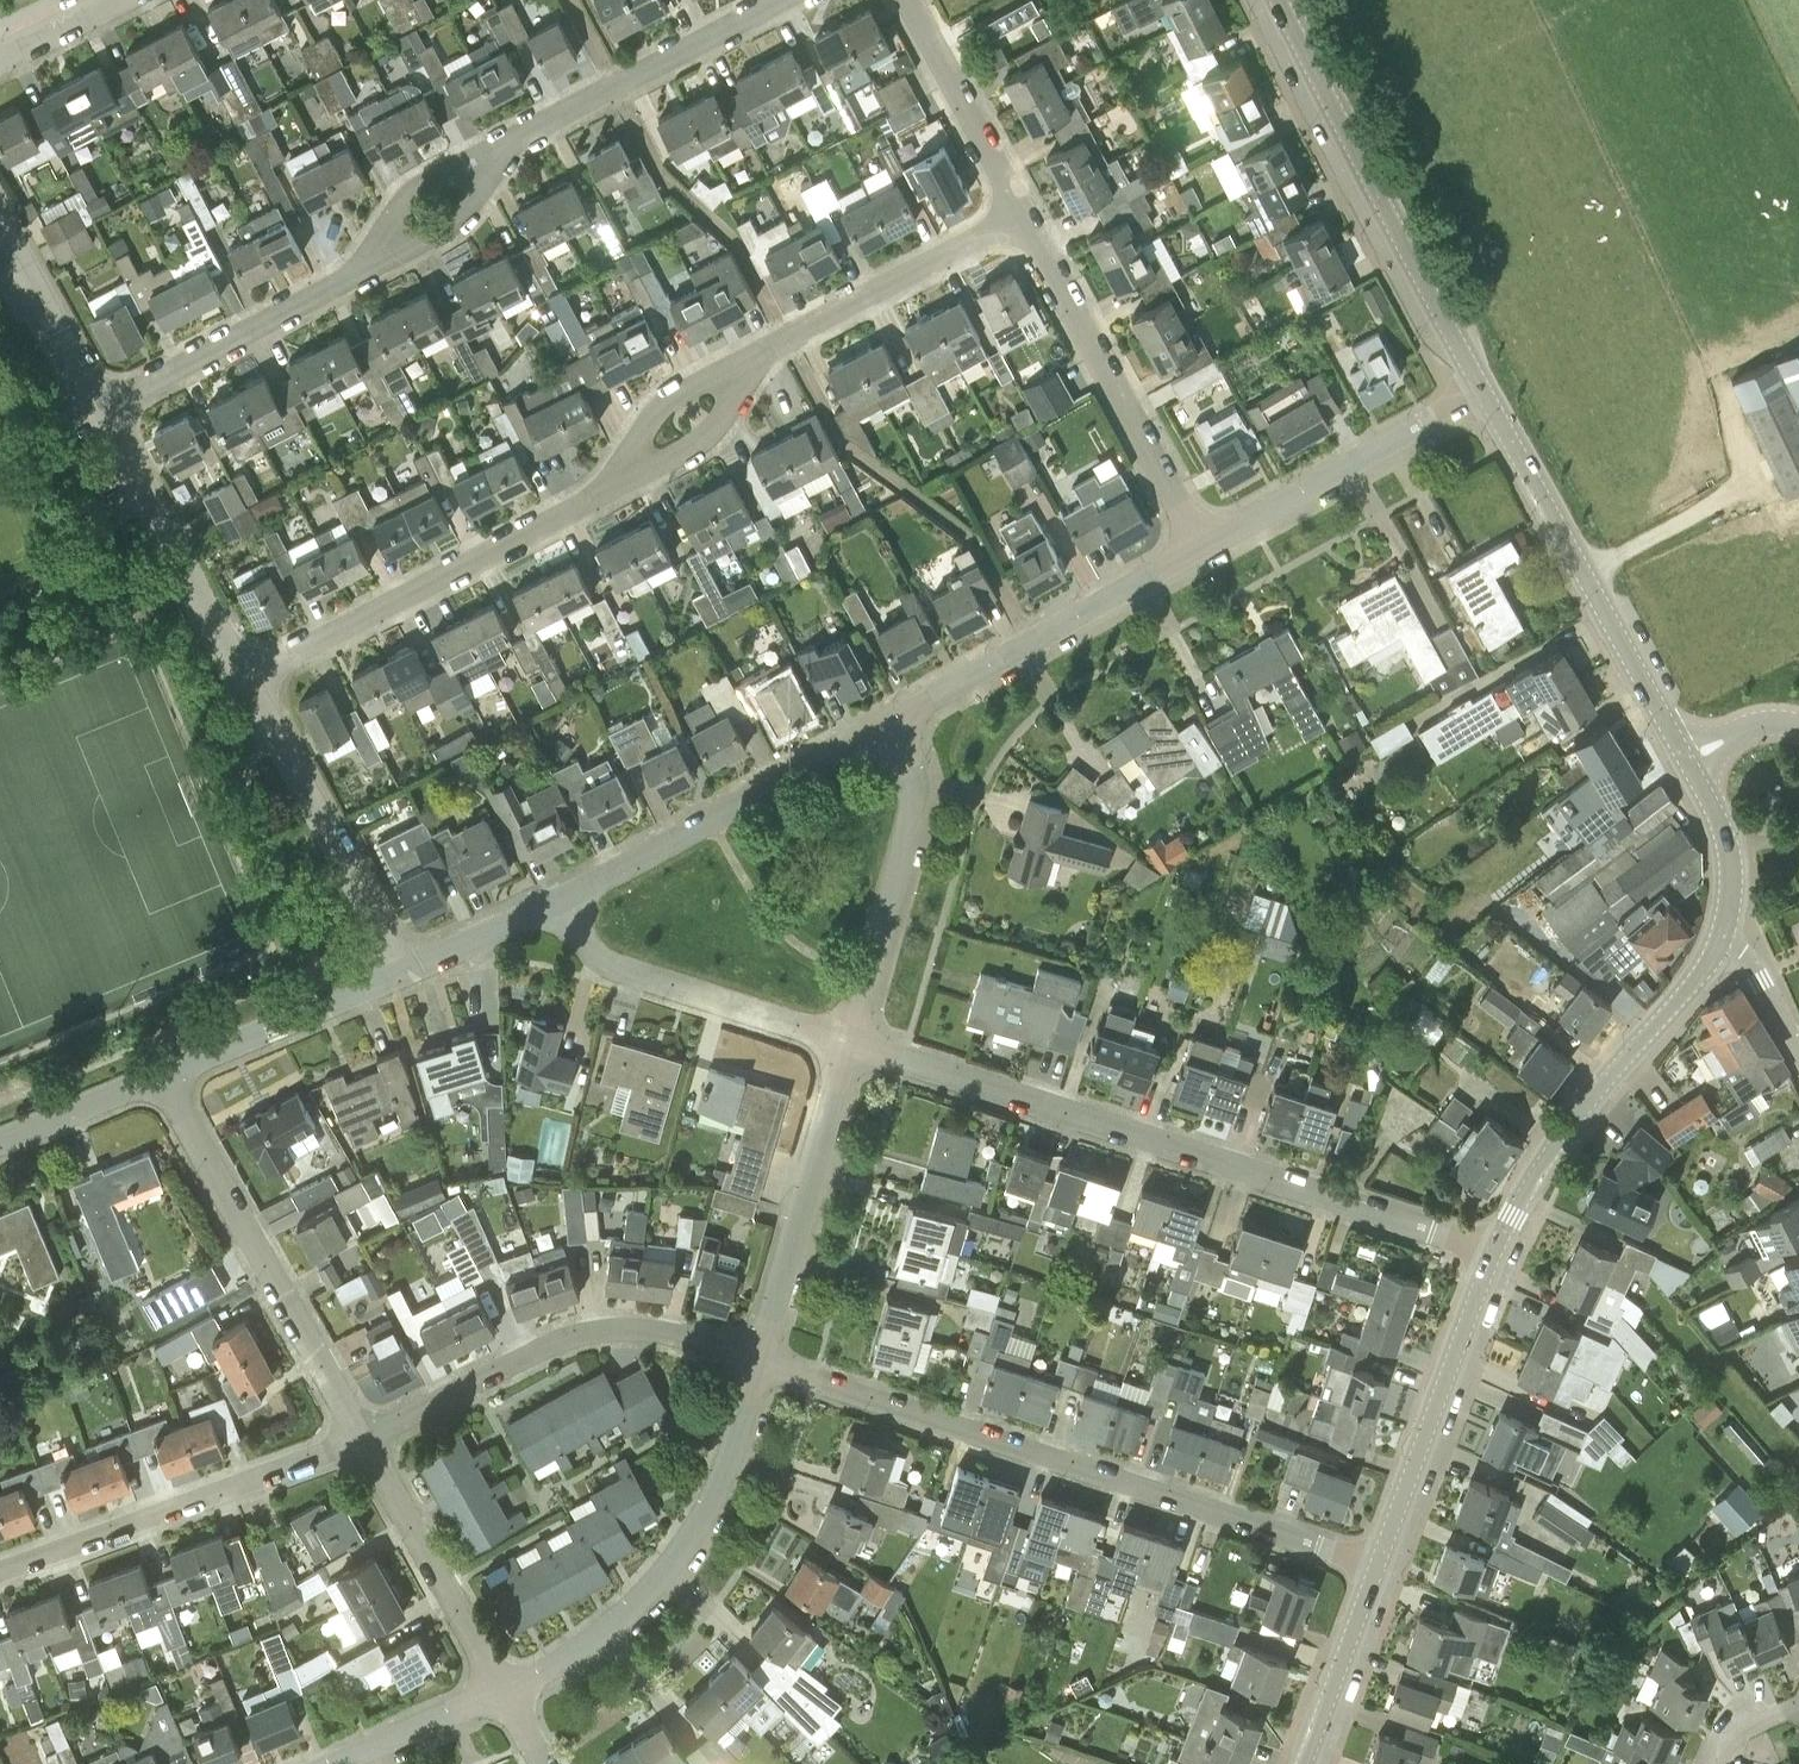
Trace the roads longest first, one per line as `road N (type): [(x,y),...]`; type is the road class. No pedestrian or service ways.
road 1 (residential): [(1492,1257),(1444,1232),(847,1045)]
road 2 (residential): [(1377,1564),(756,1361)]
road 3 (tertiary): [(1484,391),(1278,0)]
road 4 (residential): [(756,1361),(720,1482),(691,1537),(619,1620),(502,1694)]
road 5 (residential): [(364,1439),(566,1336),(626,1327),(756,1361)]
road 6 (tertiary): [(1686,759),(1484,391)]
road 7 (residential): [(364,1439),(162,1077)]
road 8 (residential): [(246,681),(608,486)]
road 9 (residential): [(0,1573),(364,1439)]
road 10 (tertiary): [(1492,1257),(1602,1084),(1720,945)]
road 11 (residential): [(1202,547),(1021,215)]
road 12 (residential): [(561,901),(885,722)]
road 13 (residential): [(1202,547),(885,722)]
road 14 (residential): [(885,722),(906,759),(911,811),(847,1045)]
road 15 (residential): [(847,1045),(628,973),(587,948),(561,901)]
road 16 (residential): [(402,971),(246,681)]
road 17 (residential): [(847,1045),(756,1361)]
road 18 (tertiary): [(1377,1564),(1492,1257)]
road 19 (residential): [(1484,391),(1202,547)]
road 20 (residential): [(105,410),(379,256)]
road 21 (residential): [(503,149),(778,0)]
road 22 (residential): [(246,681),(105,410)]
road 23 (residential): [(755,363),(786,339),(1021,215)]
road 24 (residential): [(502,1694),(364,1439)]
road 25 (residential): [(162,1077),(402,971)]
road 26 (residential): [(1021,215),(907,0)]
road 27 (residential): [(105,410),(0,221)]
road 28 (tertiary): [(1303,1763),(1377,1564)]
road 29 (residential): [(608,486),(678,459),(726,420),(755,363)]
road 30 (residential): [(755,363),(696,386),(649,421),(608,486)]
road 31 (tertiary): [(1720,945),(1730,851),(1686,759)]
road 32 (residential): [(502,1694),(332,1763)]
road 33 (residential): [(0,1144),(162,1077)]
road 34 (residential): [(402,971),(561,901)]
road 35 (residential): [(379,256),(435,238),(465,217),(503,149)]
road 36 (residential): [(503,149),(402,202),(379,256)]
road 37 (residential): [(1798,1050),(1751,966),(1720,945)]
road 38 (residential): [(0,57),(111,0)]
road 39 (residential): [(1686,759),(1753,727),(1798,724)]

